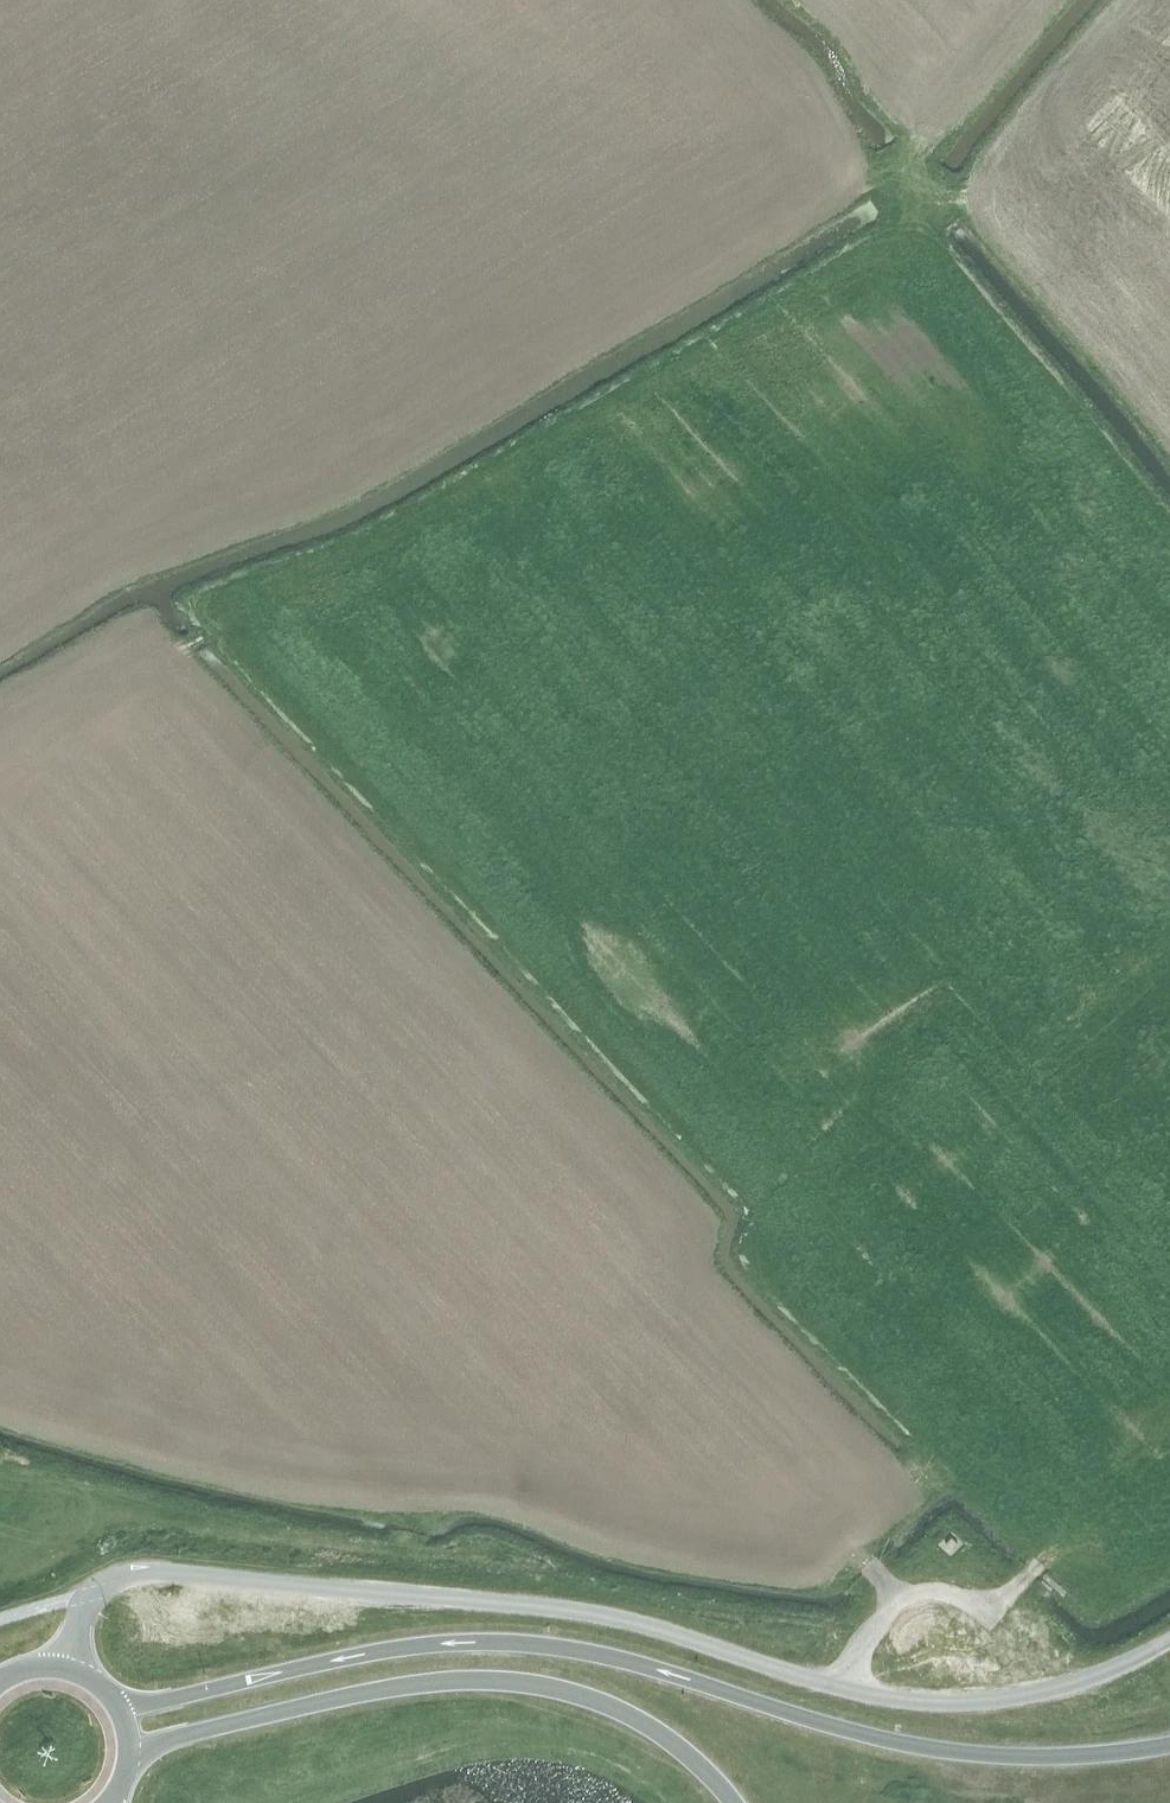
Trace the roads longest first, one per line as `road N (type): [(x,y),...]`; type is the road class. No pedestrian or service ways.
road 1 (unclassified): [(66,1669),(91,1595),(104,1581),(141,1571),(576,1611),(895,1701),(1027,1699),(1169,1641)]
road 2 (trunk): [(1169,1744),(1042,1756),(965,1752),(812,1722),(584,1654),(507,1643),(433,1643),(117,1709)]
road 3 (trunk): [(128,1759),(365,1692),(489,1681),(625,1713),(694,1758),(734,1802)]

